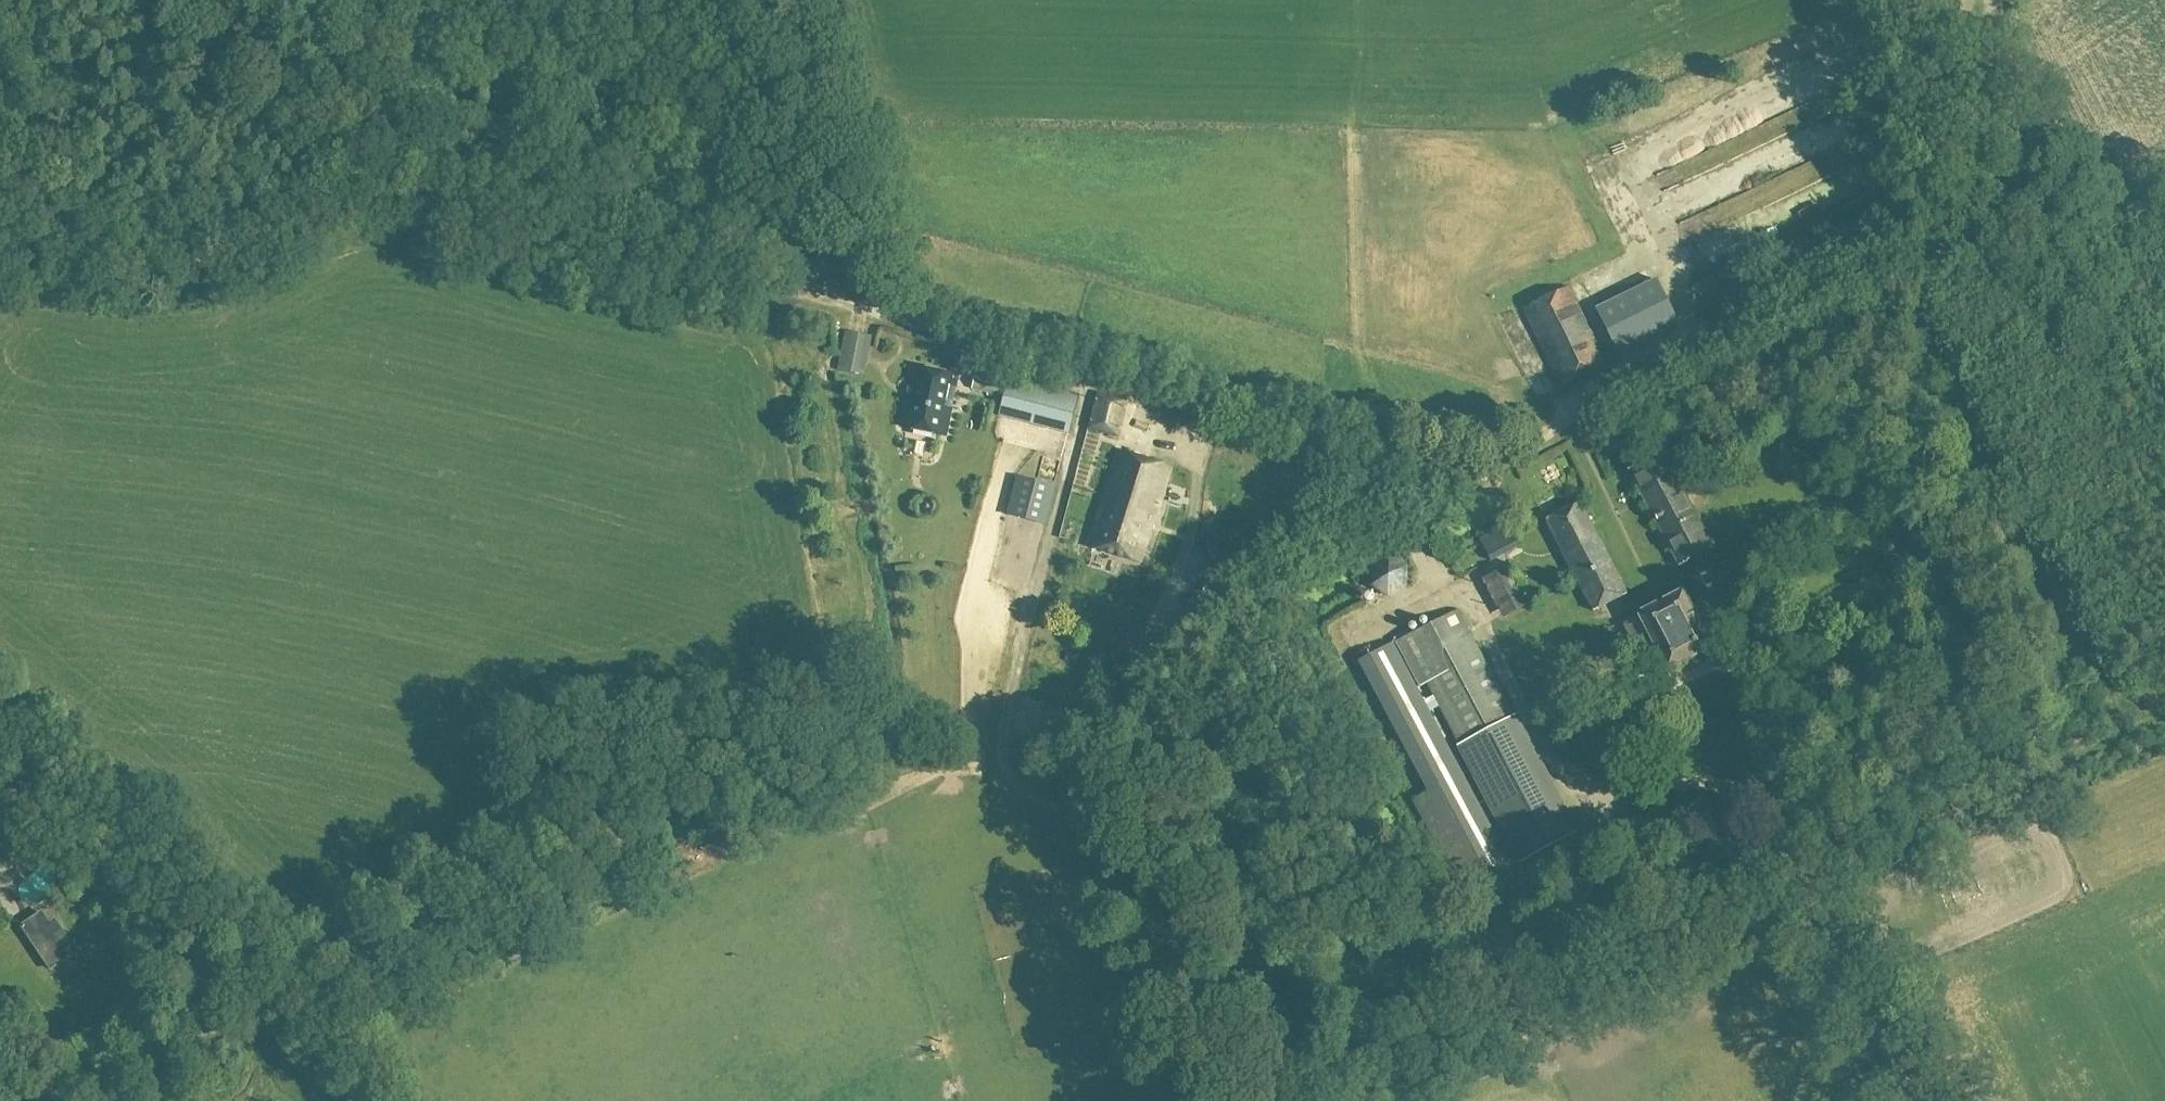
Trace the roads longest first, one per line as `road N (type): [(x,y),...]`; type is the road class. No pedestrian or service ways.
road 1 (track): [(2048,179),(1479,463),(1417,457),(1096,371),(875,306),(807,269),(369,145),(328,139),(233,186),(88,237),(0,241)]
road 2 (unclassified): [(2164,399),(1956,0)]
road 3 (track): [(797,0),(875,306)]

